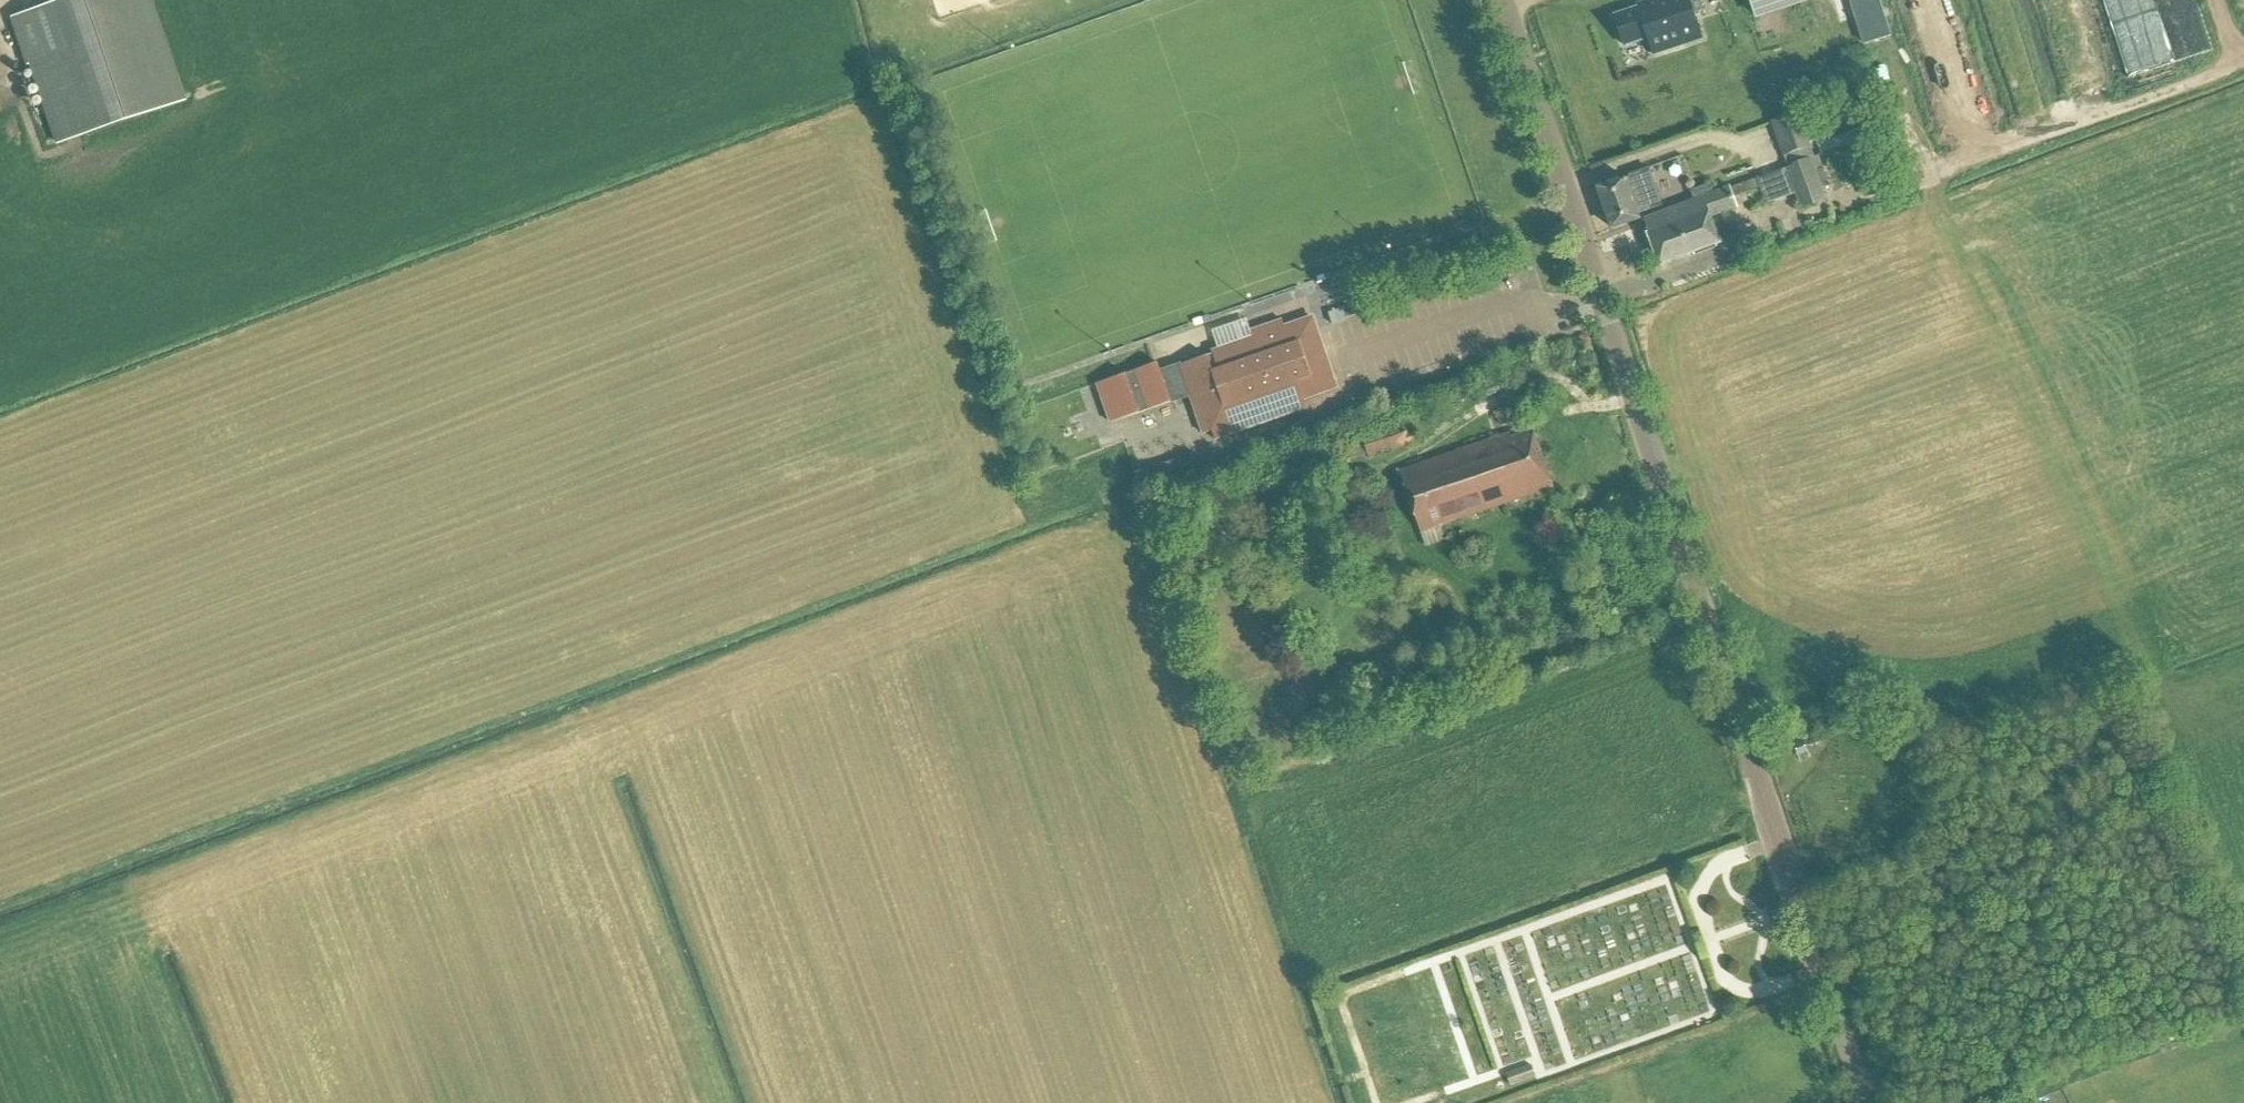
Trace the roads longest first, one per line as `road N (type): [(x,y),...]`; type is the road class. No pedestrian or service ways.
road 1 (tertiary): [(1867,1102),(1502,0)]

